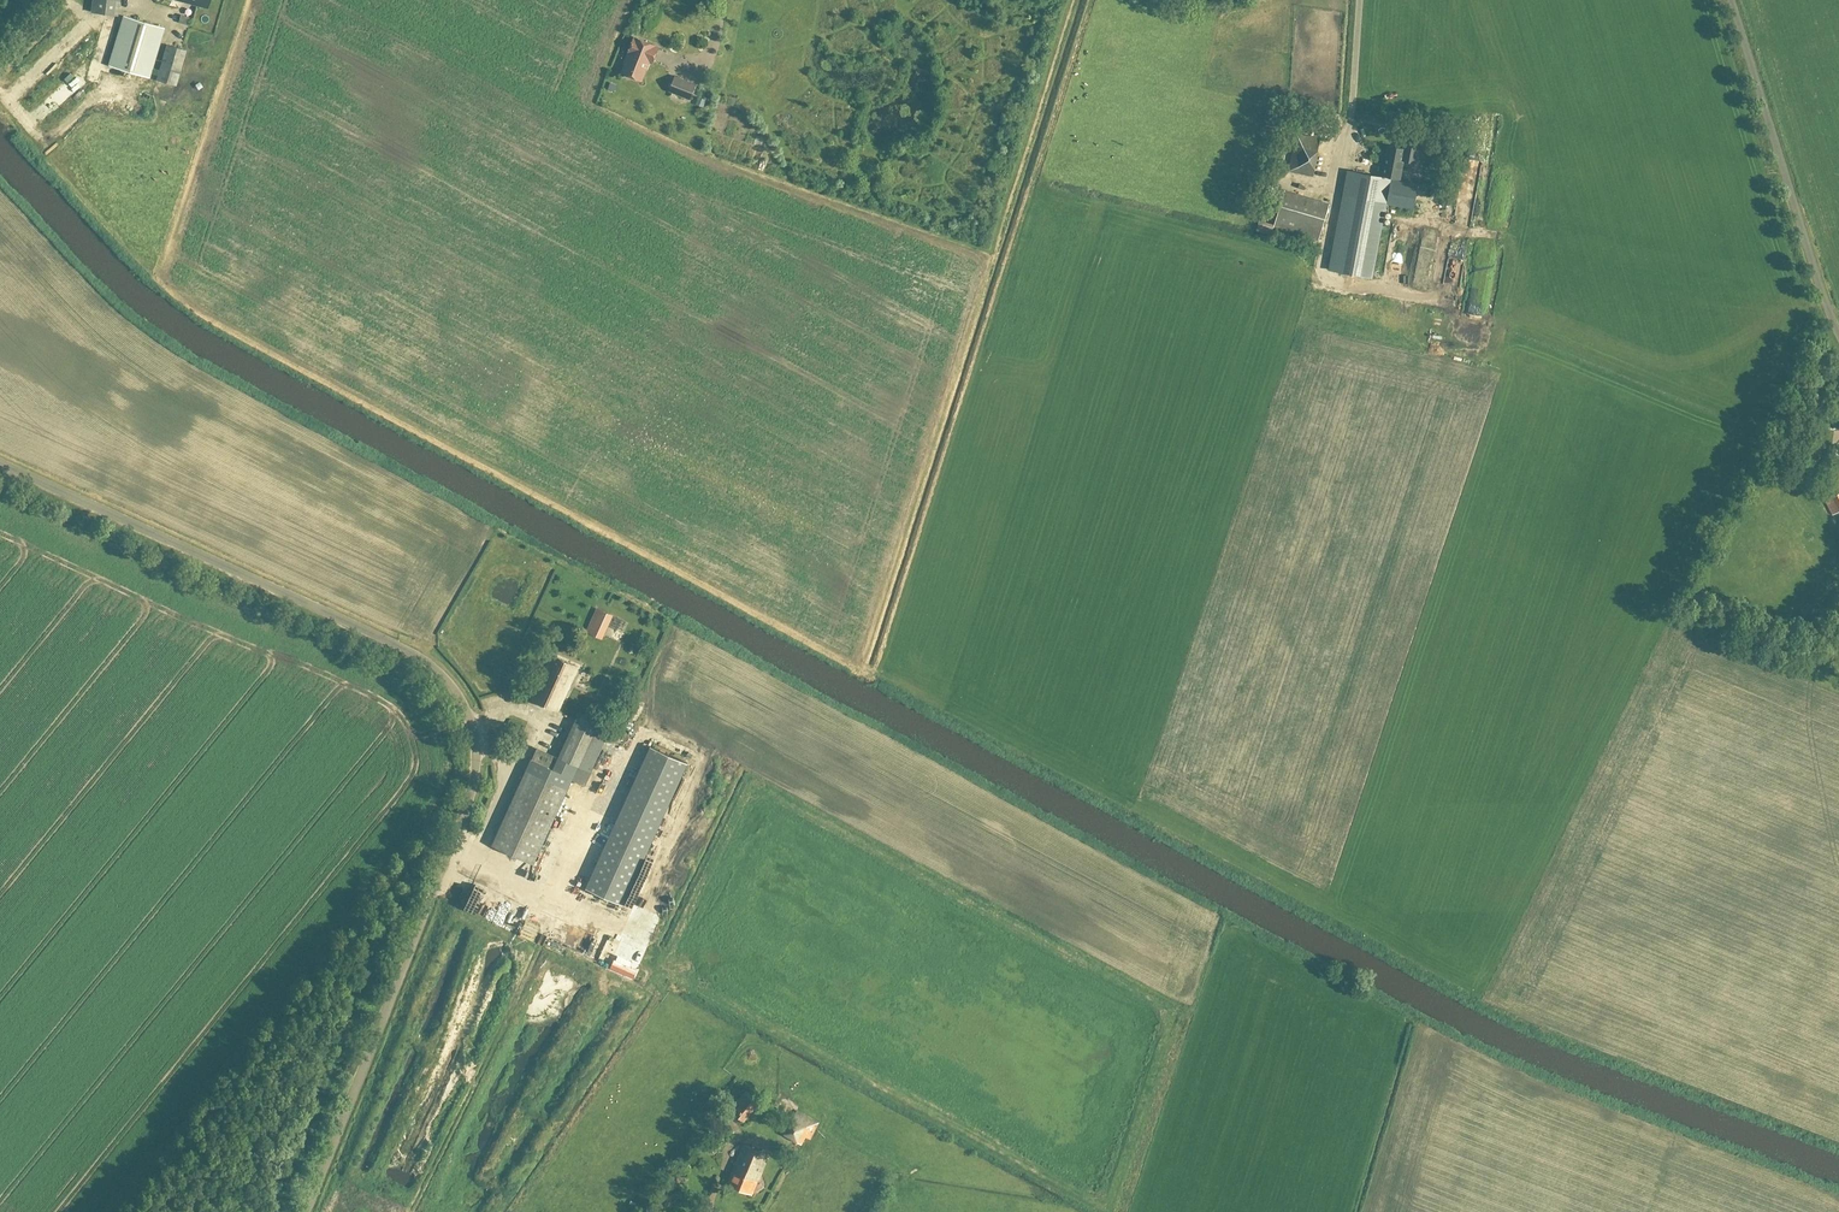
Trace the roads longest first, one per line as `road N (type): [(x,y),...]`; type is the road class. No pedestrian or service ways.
road 1 (unclassified): [(306,1211),(466,810),(475,766),(469,719),(446,680),(393,644),(0,464)]
road 2 (unclassified): [(1838,330),(1733,0)]

